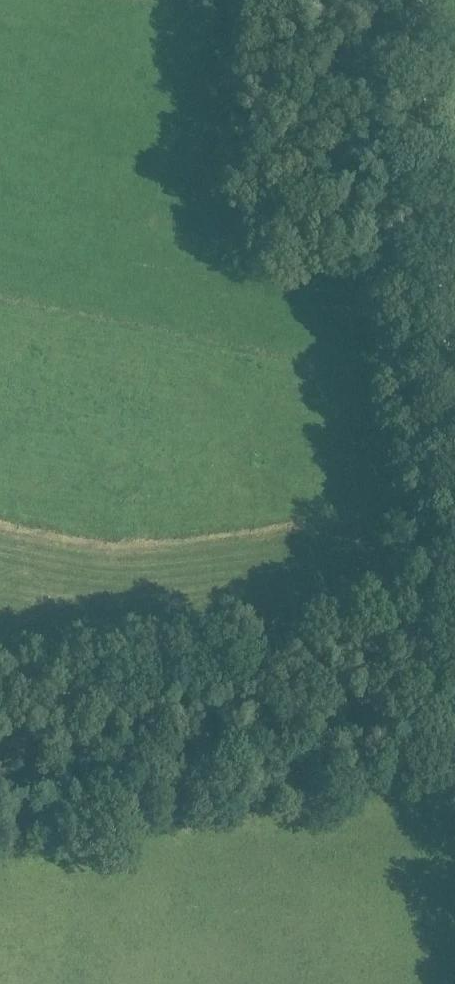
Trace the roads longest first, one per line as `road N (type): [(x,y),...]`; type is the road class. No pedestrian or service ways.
road 1 (track): [(434,637),(393,260),(352,233),(214,234)]
road 2 (track): [(454,505),(410,0)]
road 3 (track): [(454,631),(0,700)]

